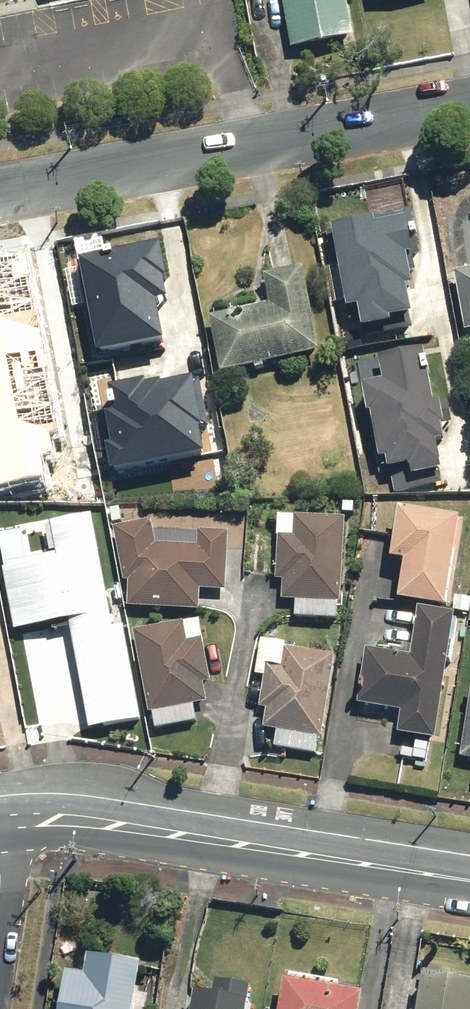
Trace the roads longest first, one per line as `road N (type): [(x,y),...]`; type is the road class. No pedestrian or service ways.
road 1 (residential): [(469,107),(0,197)]
road 2 (primary): [(4,819),(70,818),(469,880)]

